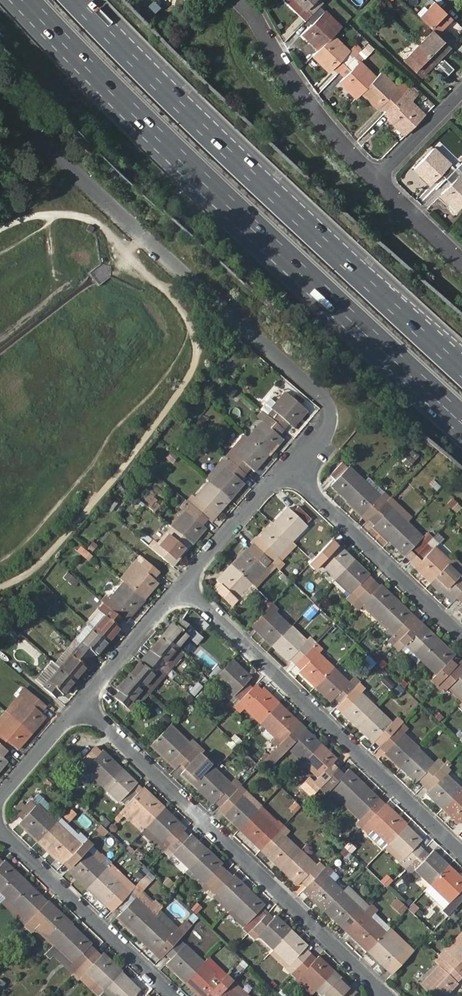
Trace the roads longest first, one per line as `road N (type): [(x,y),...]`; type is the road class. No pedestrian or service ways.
road 1 (motorway): [(29,0),(144,120),(461,416)]
road 2 (motorway): [(461,372),(76,0)]
road 3 (residential): [(287,467),(330,413),(326,395),(0,99)]
road 4 (residential): [(384,995),(83,703)]
road 5 (residential): [(461,852),(184,586)]
road 6 (residential): [(175,995),(0,825)]
road 7 (residential): [(461,634),(287,467)]
road 8 (residential): [(377,174),(312,103),(251,0)]
road 9 (residential): [(184,586),(287,467)]
road 10 (residential): [(83,703),(184,586)]
road 11 (residential): [(0,804),(83,703)]
road 12 (residential): [(461,261),(377,174)]

